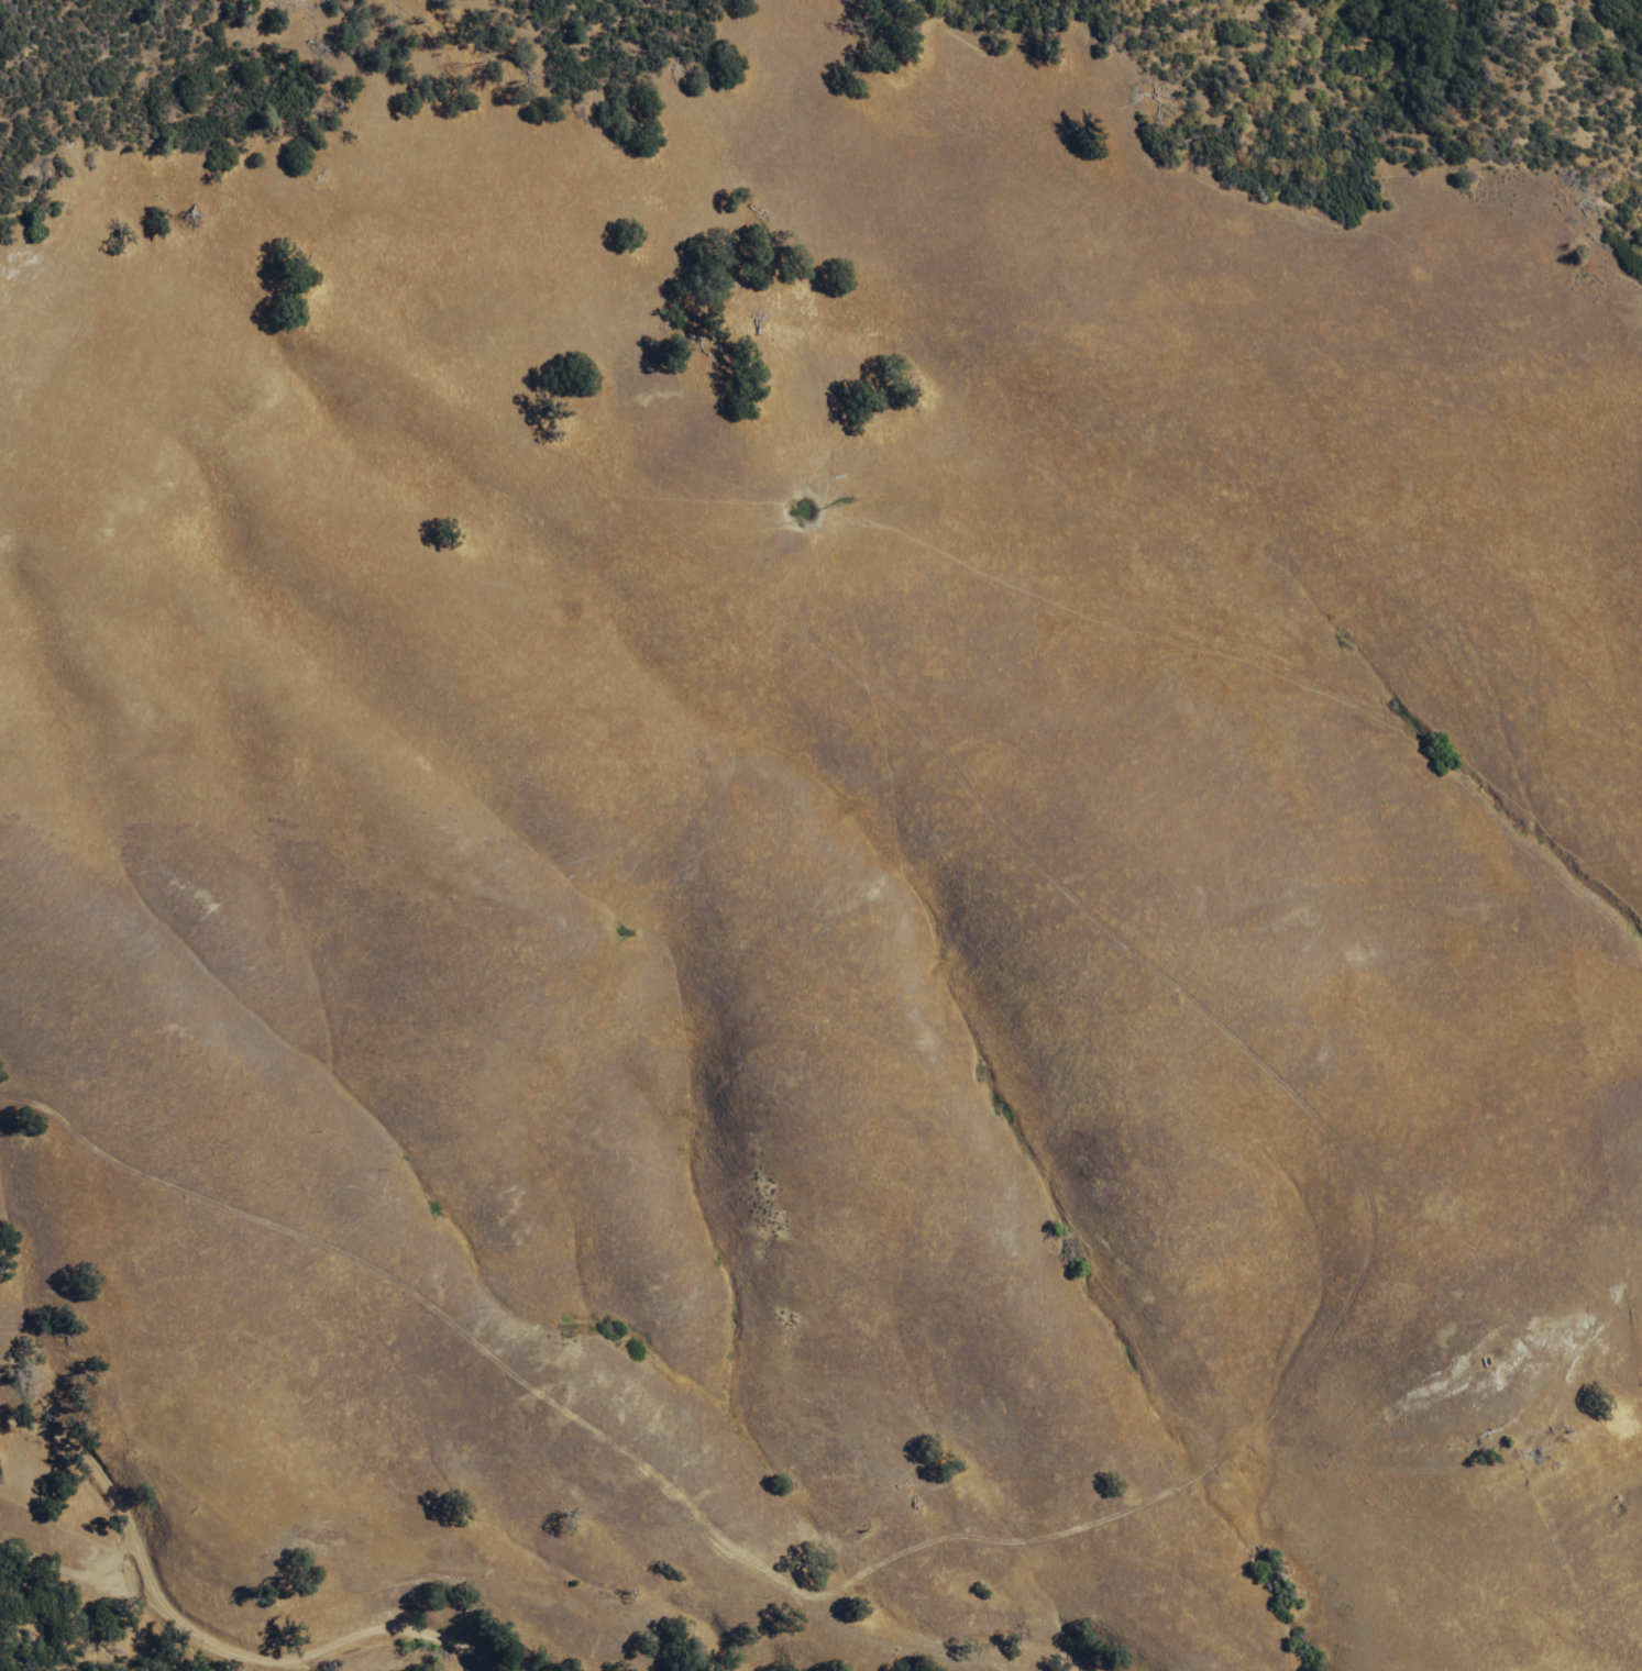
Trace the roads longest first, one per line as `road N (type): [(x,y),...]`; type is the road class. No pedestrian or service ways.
road 1 (track): [(1362,1255),(1286,1376),(1195,1467),(1155,1492),(1031,1535),(960,1529),(882,1550),(701,1670)]
road 2 (track): [(540,1670),(389,1619),(302,1655),(250,1655),(162,1604),(125,1507),(86,1448),(0,1412)]
road 3 (track): [(0,1542),(71,1576),(97,1567),(115,1539),(133,1532)]

